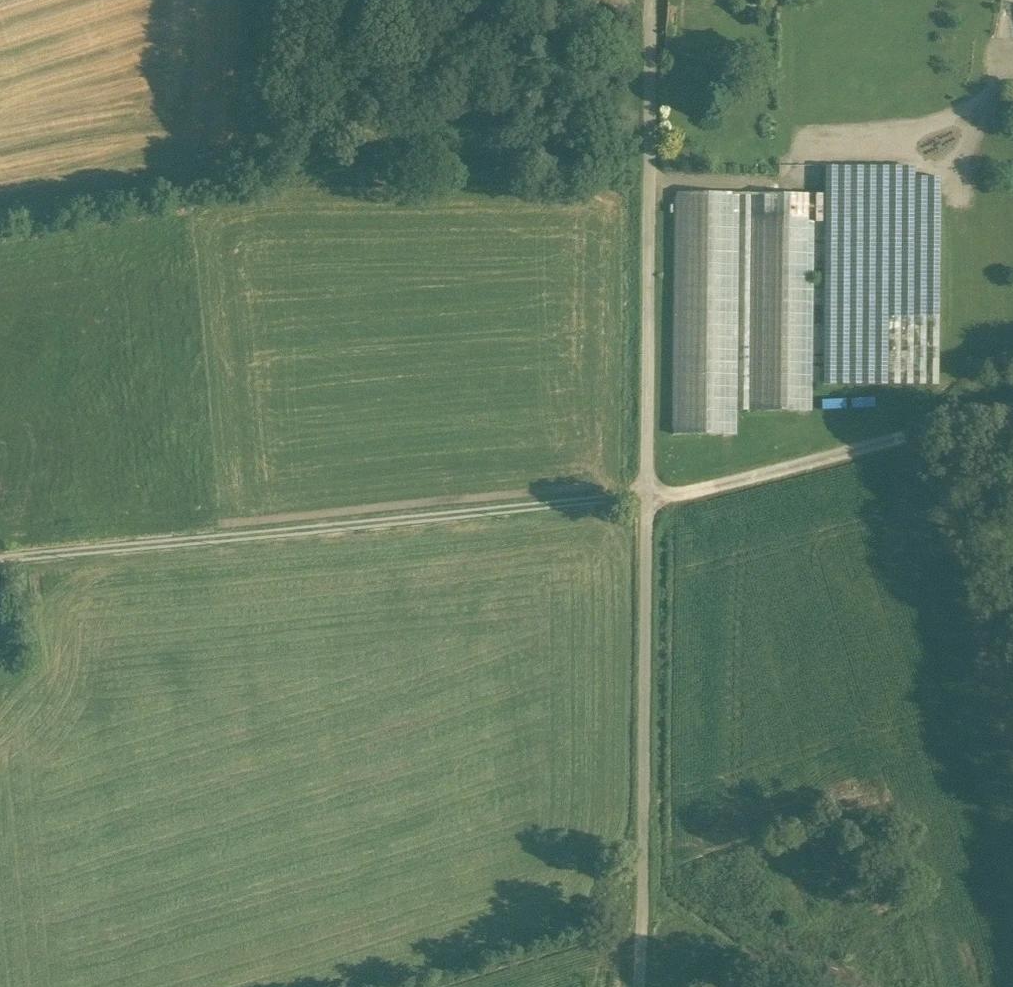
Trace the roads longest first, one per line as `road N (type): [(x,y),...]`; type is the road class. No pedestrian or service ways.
road 1 (track): [(640,986),(652,0)]
road 2 (track): [(0,559),(647,497)]
road 3 (track): [(1012,410),(647,497)]
road 4 (track): [(649,179),(779,185)]
road 5 (track): [(963,197),(965,156),(1012,93)]

